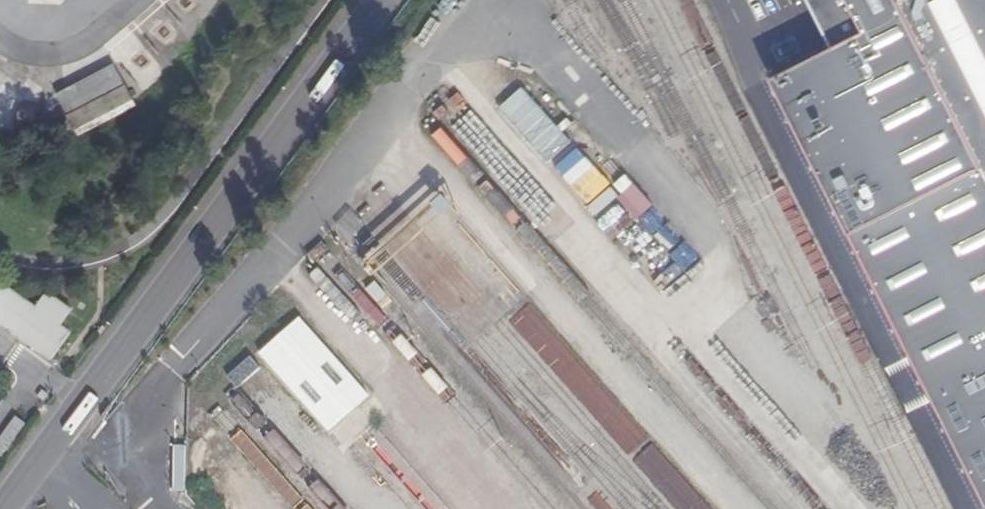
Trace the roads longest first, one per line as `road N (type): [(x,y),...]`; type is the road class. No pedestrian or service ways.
road 1 (unclassified): [(1,508),(377,0)]

